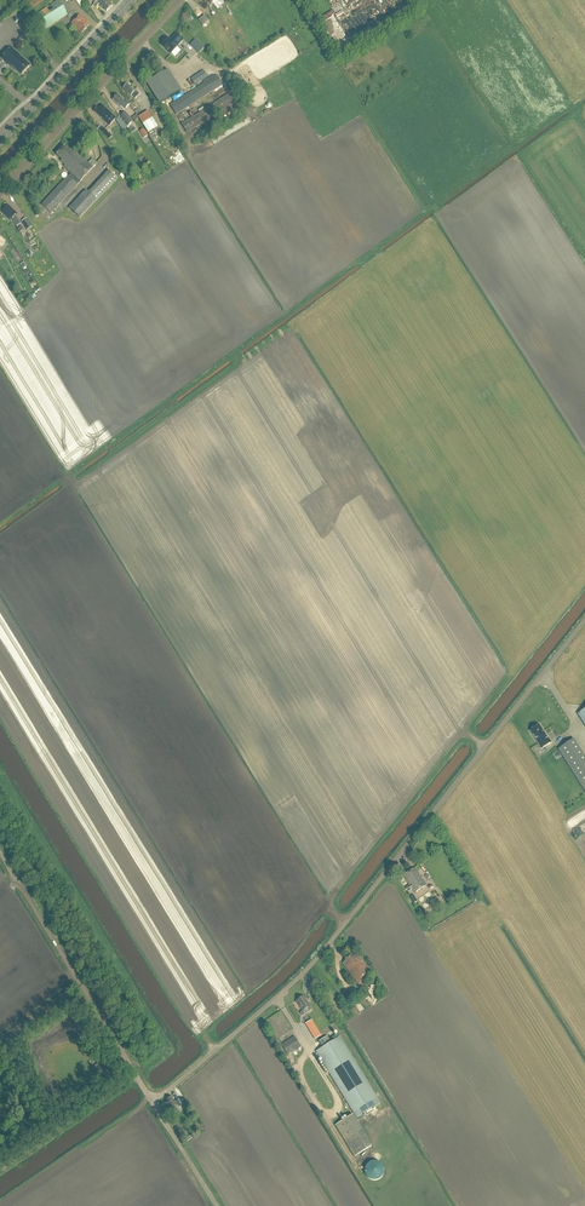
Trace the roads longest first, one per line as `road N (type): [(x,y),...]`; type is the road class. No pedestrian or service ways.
road 1 (unclassified): [(153,1102),(319,956),(584,620)]
road 2 (unclassified): [(153,1102),(0,853)]
road 3 (unclassified): [(0,194),(180,0)]
road 4 (secondary): [(0,142),(131,0)]
road 5 (unclassified): [(217,1205),(153,1102)]

